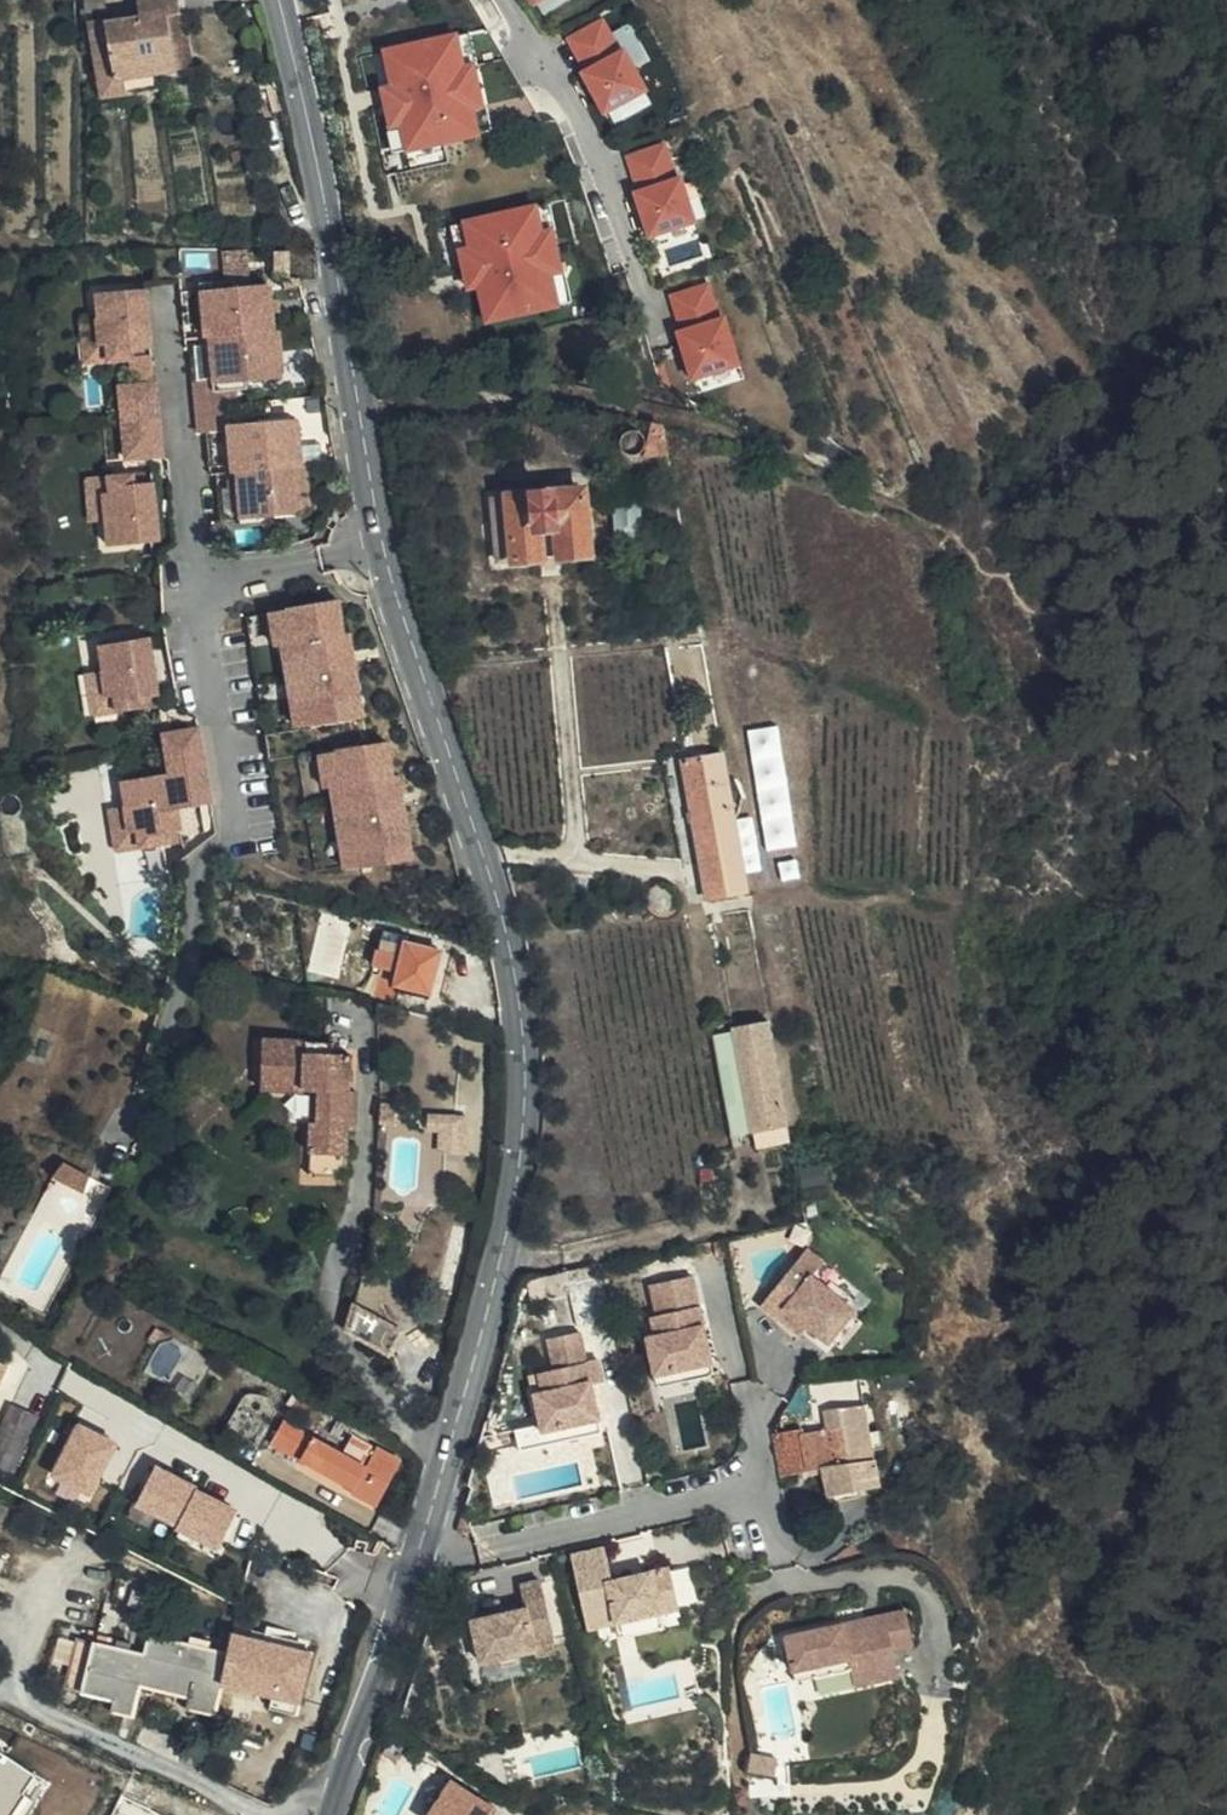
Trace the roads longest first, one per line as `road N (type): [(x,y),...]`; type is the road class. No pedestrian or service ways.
road 1 (secondary): [(281,0),(315,138),(394,574),(503,914),(528,1059),(520,1188),(495,1285),(333,1814)]

